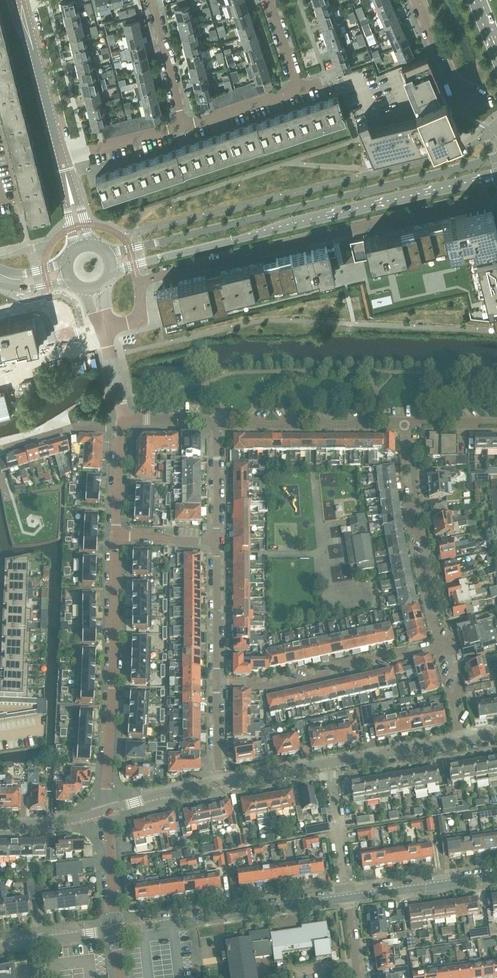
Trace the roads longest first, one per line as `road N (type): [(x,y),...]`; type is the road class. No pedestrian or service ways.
road 1 (residential): [(104,329),(140,319),(138,283),(496,198)]
road 2 (tertiary): [(496,158),(106,251)]
road 3 (tertiary): [(111,274),(496,175)]
road 4 (residential): [(107,812),(116,538)]
road 5 (residential): [(437,647),(420,577),(429,560),(408,514),(417,502),(406,423)]
road 6 (tertiary): [(118,931),(347,899)]
road 7 (residential): [(217,681),(262,688),(437,647)]
road 8 (residential): [(184,127),(296,85),(270,0)]
road 9 (residential): [(212,423),(226,416),(250,425),(292,425),(303,417),(318,424),(406,423)]
road 10 (tertiary): [(63,159),(20,0)]
road 11 (tertiary): [(347,899),(496,878)]
road 12 (residential): [(217,681),(216,541)]
road 13 (residential): [(347,899),(330,764)]
road 14 (tertiary): [(462,742),(330,764)]
road 15 (residential): [(184,127),(152,0)]
road 16 (residential): [(104,329),(65,338),(49,303),(0,315)]
road 17 (residential): [(63,159),(184,127)]

